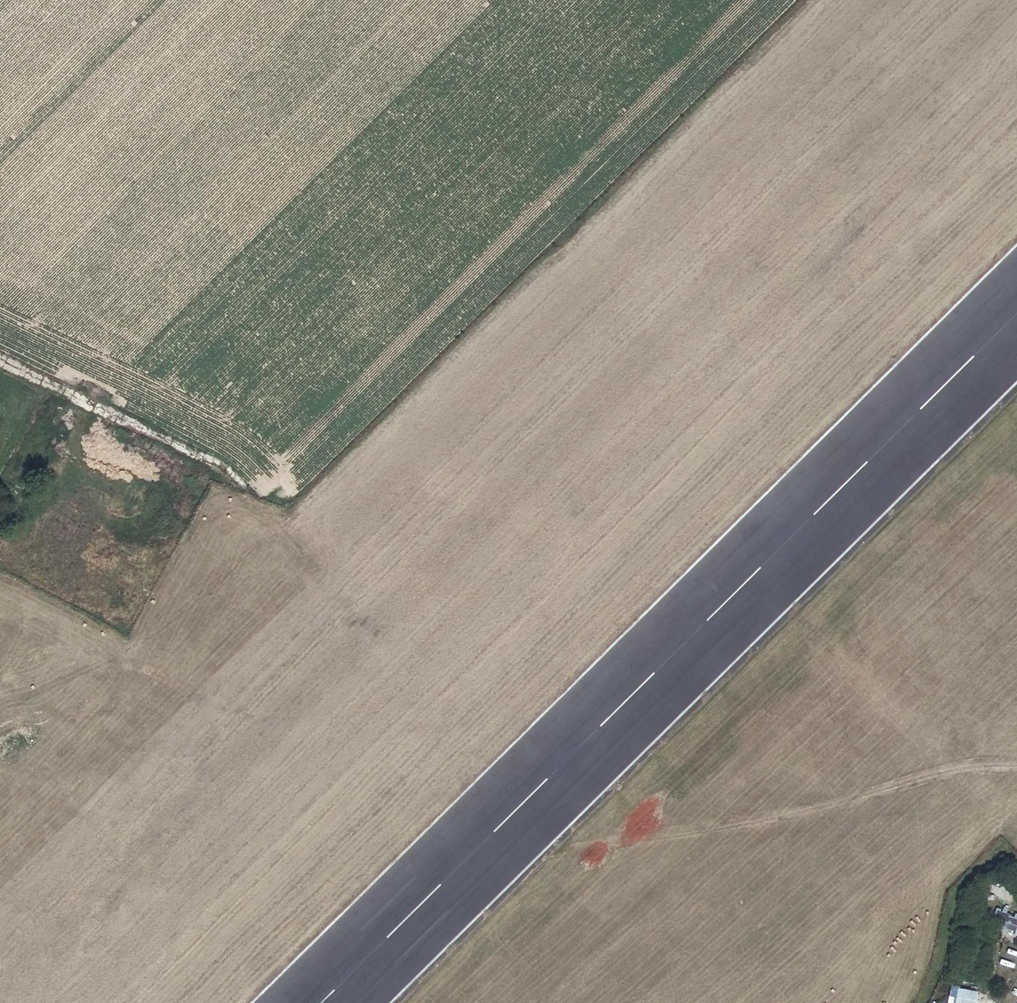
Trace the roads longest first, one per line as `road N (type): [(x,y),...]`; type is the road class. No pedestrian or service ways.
road 1 (track): [(0,360),(243,485)]

